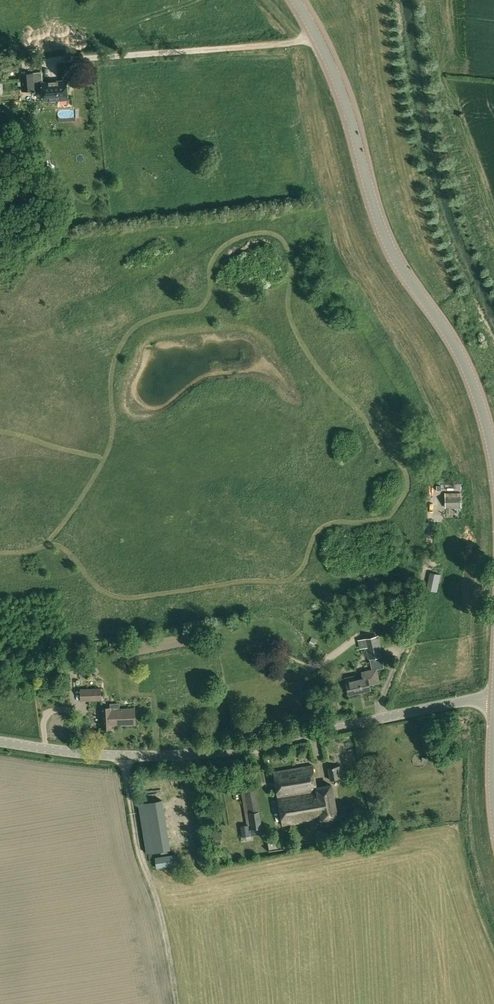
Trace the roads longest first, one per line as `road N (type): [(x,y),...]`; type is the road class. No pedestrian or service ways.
road 1 (secondary): [(493,460),(461,357),(388,243),(334,71),(299,0)]
road 2 (unclassified): [(0,742),(79,753),(193,754),(493,700)]
road 3 (track): [(42,66),(319,37)]
road 4 (track): [(121,755),(178,1003)]

